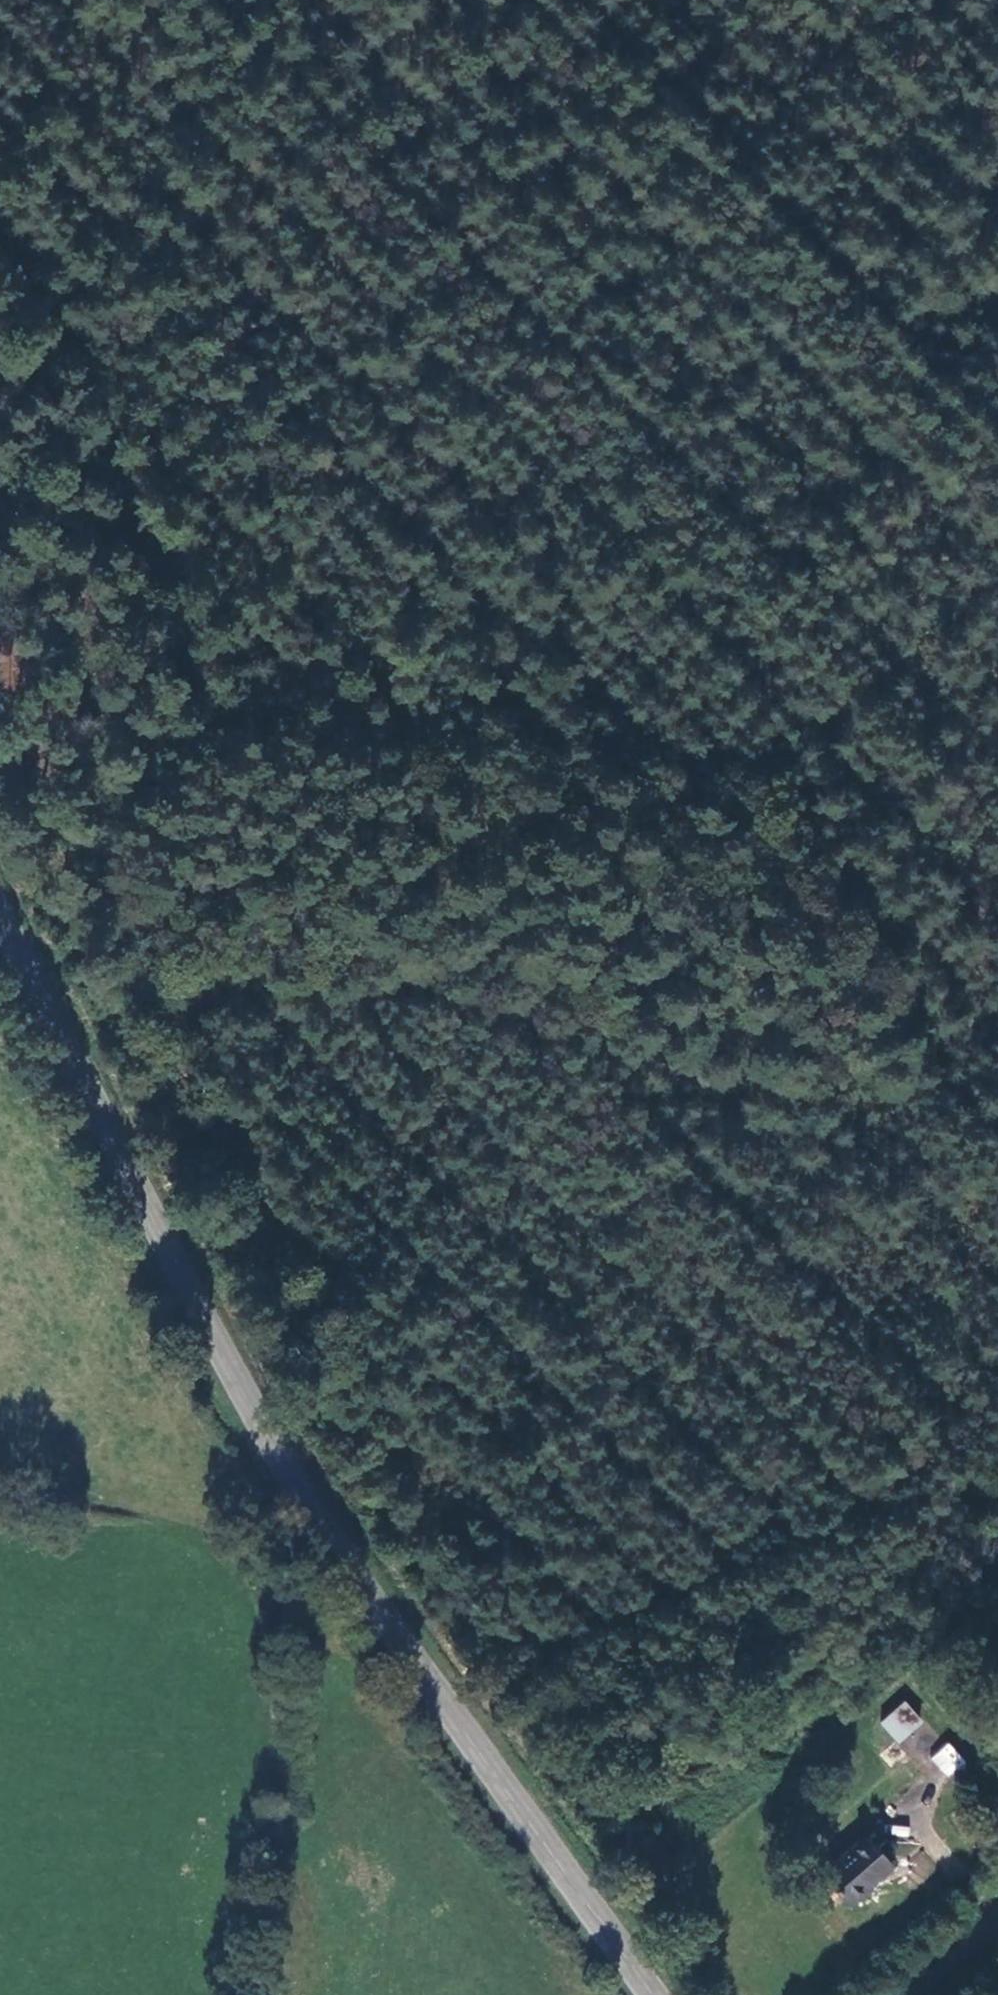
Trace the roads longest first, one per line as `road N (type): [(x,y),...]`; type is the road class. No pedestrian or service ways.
road 1 (tertiary): [(0,909),(370,1605),(652,1994)]
road 2 (track): [(997,1916),(905,1994)]

